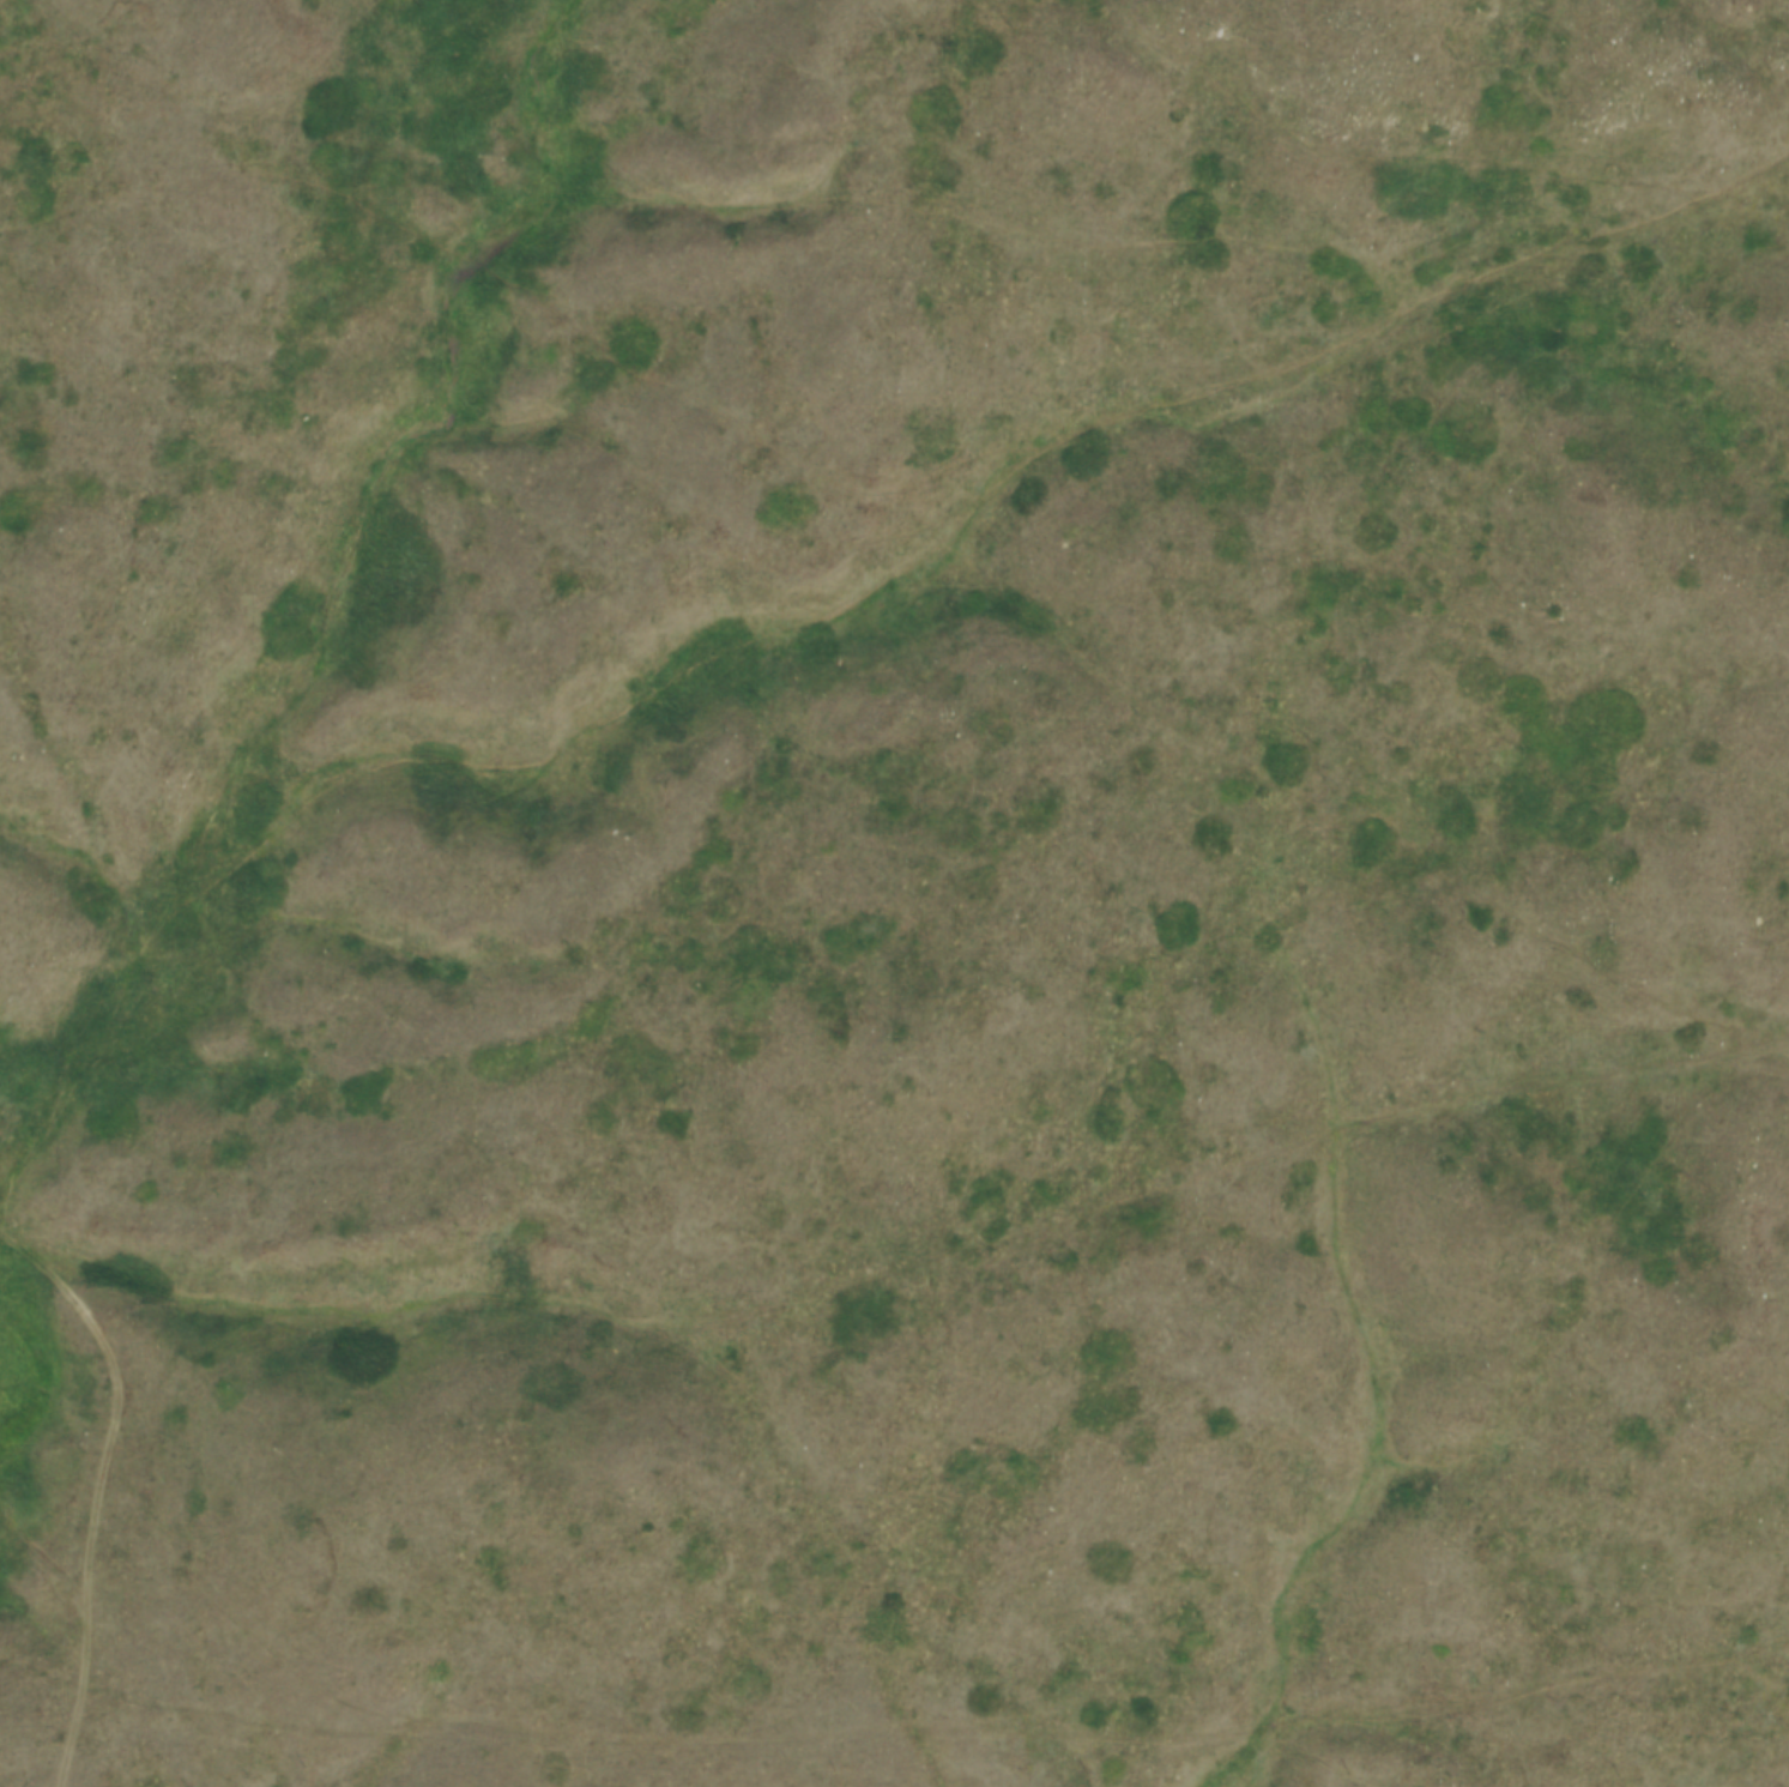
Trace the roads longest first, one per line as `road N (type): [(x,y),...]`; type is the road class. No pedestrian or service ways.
road 1 (track): [(0,1227),(97,1322),(123,1387),(87,1576),(90,1690),(67,1786)]

